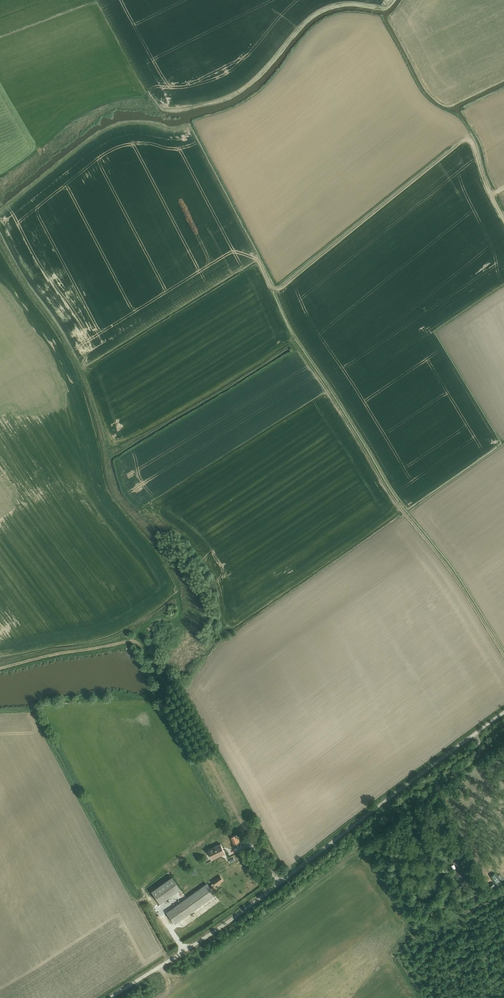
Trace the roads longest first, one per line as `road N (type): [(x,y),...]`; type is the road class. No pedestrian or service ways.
road 1 (residential): [(503,712),(233,918),(109,997)]
road 2 (track): [(158,966),(191,972),(477,756),(476,733)]

